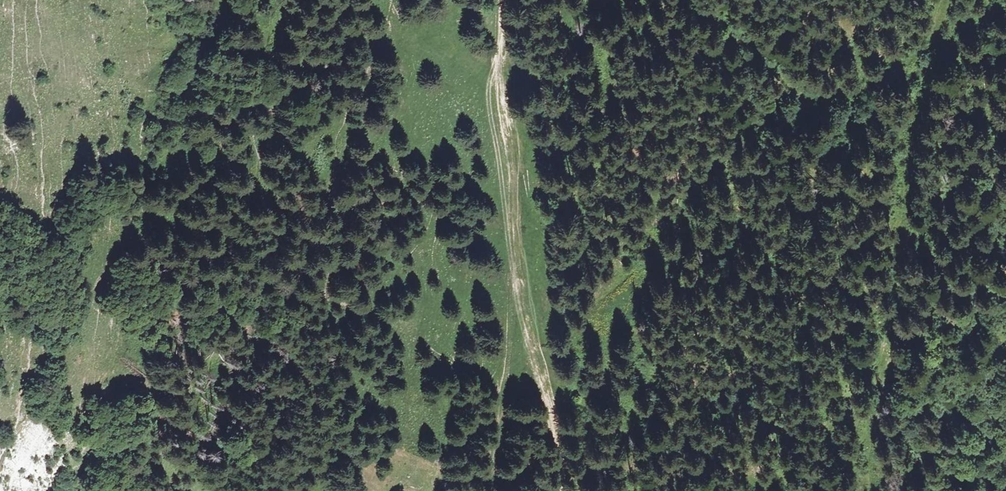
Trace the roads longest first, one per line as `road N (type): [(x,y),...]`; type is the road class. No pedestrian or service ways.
road 1 (track): [(937,0),(904,95),(893,156),(901,255),(894,347),(873,445),(881,490)]
road 2 (track): [(502,0),(521,281),(556,418)]
road 3 (track): [(582,0),(586,66),(516,182)]

